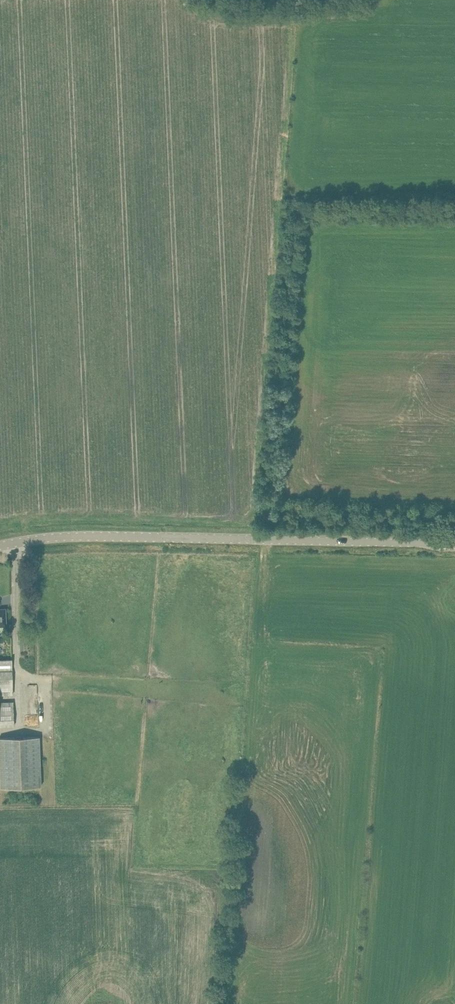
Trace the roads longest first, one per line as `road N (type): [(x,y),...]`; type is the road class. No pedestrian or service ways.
road 1 (tertiary): [(0,547),(116,536),(454,543)]

